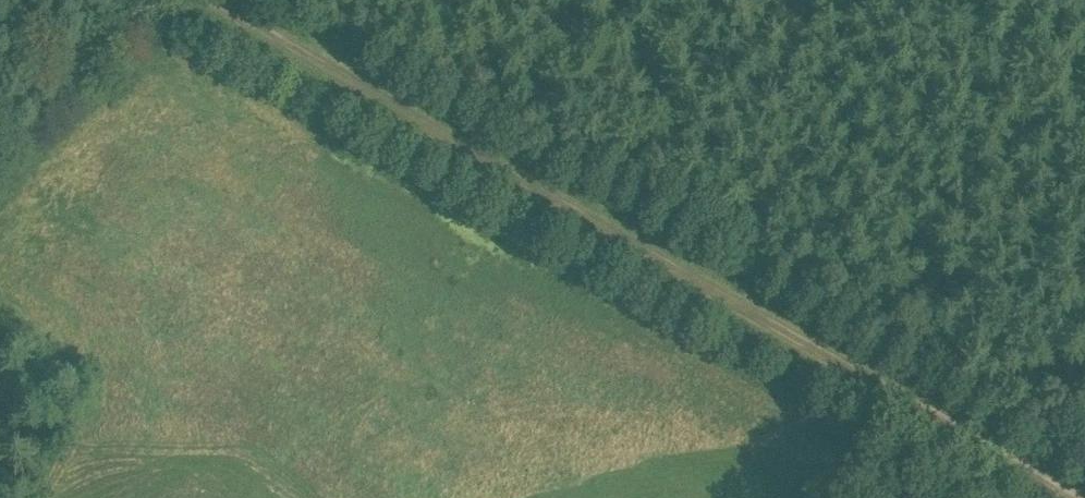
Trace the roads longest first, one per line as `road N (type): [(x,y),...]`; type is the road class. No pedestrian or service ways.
road 1 (track): [(194,0),(1049,497)]

